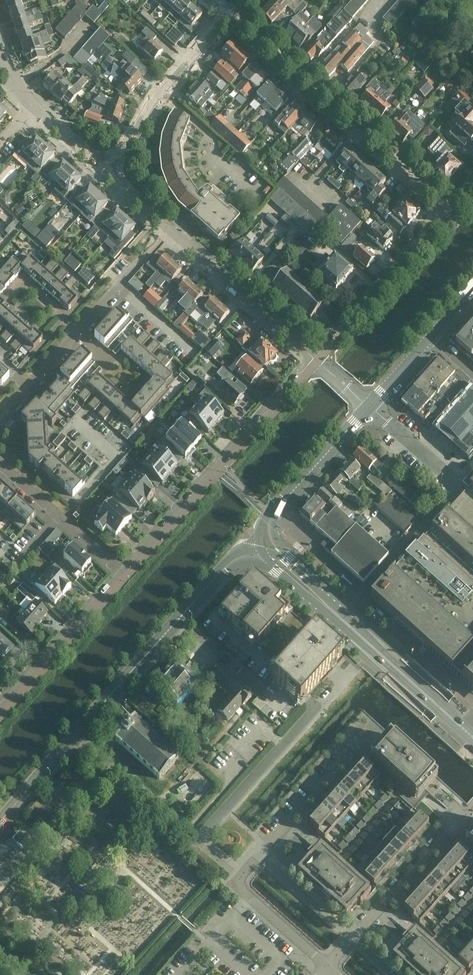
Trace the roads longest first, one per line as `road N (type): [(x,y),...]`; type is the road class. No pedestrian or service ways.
road 1 (residential): [(328,967),(235,885),(352,755)]
road 2 (residential): [(449,214),(231,15)]
road 3 (residential): [(125,574),(316,360)]
road 4 (residential): [(316,360),(105,171)]
road 5 (tertiary): [(0,821),(181,615)]
road 6 (residential): [(328,967),(469,807)]
road 7 (residential): [(0,416),(143,260)]
road 8 (residential): [(105,171),(231,15)]
road 9 (residential): [(316,360),(449,214)]
road 10 (residential): [(0,710),(125,574)]
road 11 (residential): [(125,574),(0,465)]
road 12 (tertiary): [(266,562),(392,664)]
road 13 (tertiary): [(392,664),(284,555)]
road 14 (tertiary): [(275,511),(369,406)]
road 15 (unclassified): [(459,485),(369,406)]

